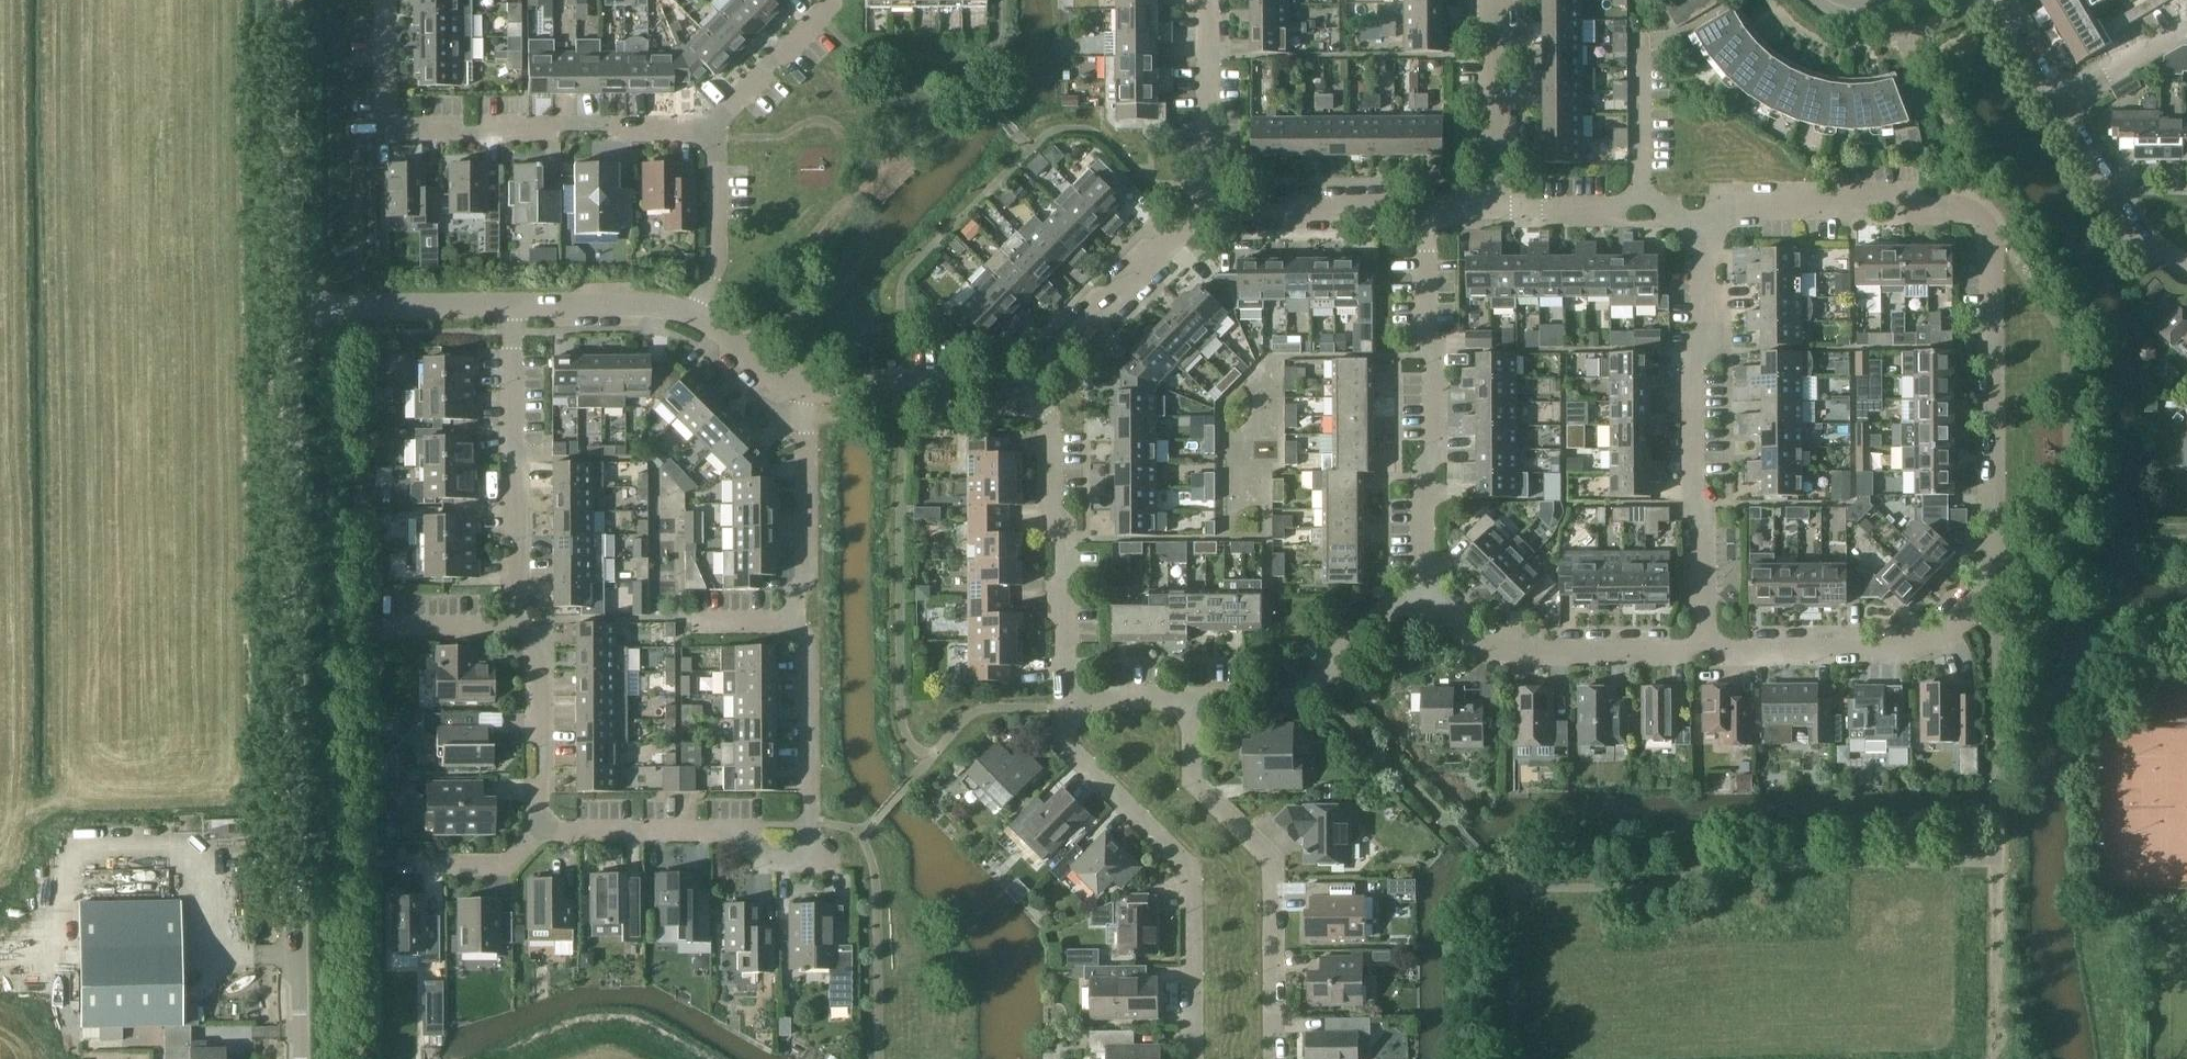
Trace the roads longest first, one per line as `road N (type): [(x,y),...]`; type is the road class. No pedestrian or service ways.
road 1 (residential): [(1713,648),(1926,646),(1976,607),(1992,545),(1990,236),(1976,215),(1952,203),(1694,206)]
road 2 (unclassified): [(300,1058),(295,309)]
road 3 (residential): [(543,837),(739,834),(773,859),(810,857),(809,647),(796,622),(796,594),(808,578),(805,394)]
road 4 (residential): [(543,837),(543,647),(521,624),(518,310)]
road 5 (residential): [(389,0),(389,130),(715,126)]
road 6 (residential): [(1713,648),(1710,503),(1688,447),(1694,206)]
road 7 (residential): [(1188,1058),(1181,865),(1068,749),(1068,692)]
road 8 (residential): [(1194,695),(1192,780),(1269,852),(1274,1058)]
road 9 (residential): [(1428,206),(1427,581)]
road 10 (residential): [(1068,692),(1068,528),(1053,508),(1053,436),(1022,393)]
road 11 (residential): [(1427,581),(1471,630),(1518,650),(1713,648)]
road 12 (unclassified): [(295,309),(292,0)]
road 13 (residential): [(1427,581),(1307,685),(1279,697),(1194,695)]
road 14 (residential): [(1022,393),(1214,206)]
road 15 (residential): [(295,309),(518,310)]
road 16 (residential): [(805,394),(1022,393)]
road 17 (residential): [(2186,268),(2155,257),(2058,104)]
road 18 (residential): [(1214,206),(1428,206)]
road 19 (residential): [(1214,206),(1209,0)]
road 20 (residential): [(1496,206),(1496,0)]
road 21 (residential): [(687,317),(713,272),(715,126)]
road 22 (residential): [(715,126),(833,0)]
road 23 (residential): [(518,310),(656,308),(687,317)]
road 24 (residential): [(1643,206),(1645,36)]
road 25 (residential): [(2186,24),(2058,104)]
road 26 (residential): [(1643,206),(1496,206)]
road 27 (residential): [(410,866),(503,866),(543,837)]
road 28 (residential): [(687,317),(805,394)]
road 29 (residential): [(1194,695),(1068,692)]

